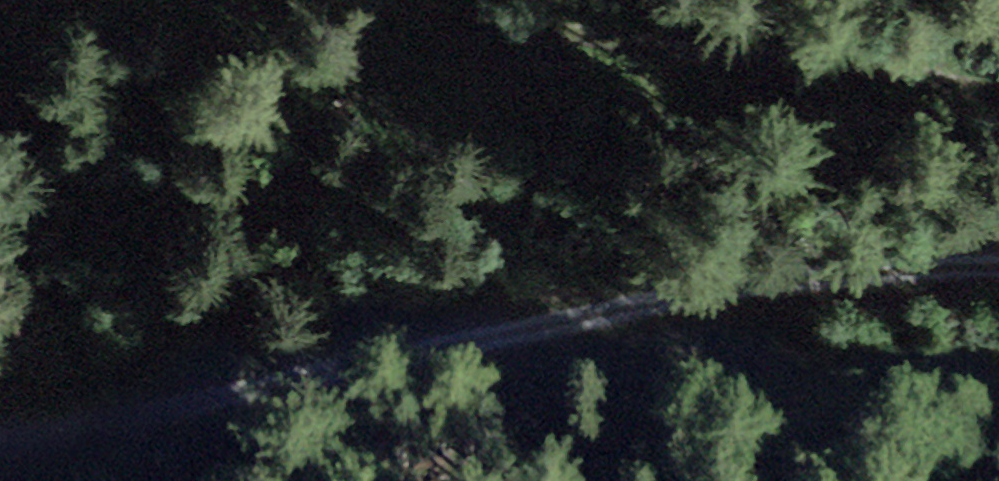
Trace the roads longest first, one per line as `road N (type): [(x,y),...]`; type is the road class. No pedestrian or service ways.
road 1 (track): [(998,280),(872,276),(42,439),(0,437)]
road 2 (track): [(188,0),(200,13),(304,44),(409,31),(505,74),(674,66),(894,80),(998,102)]

